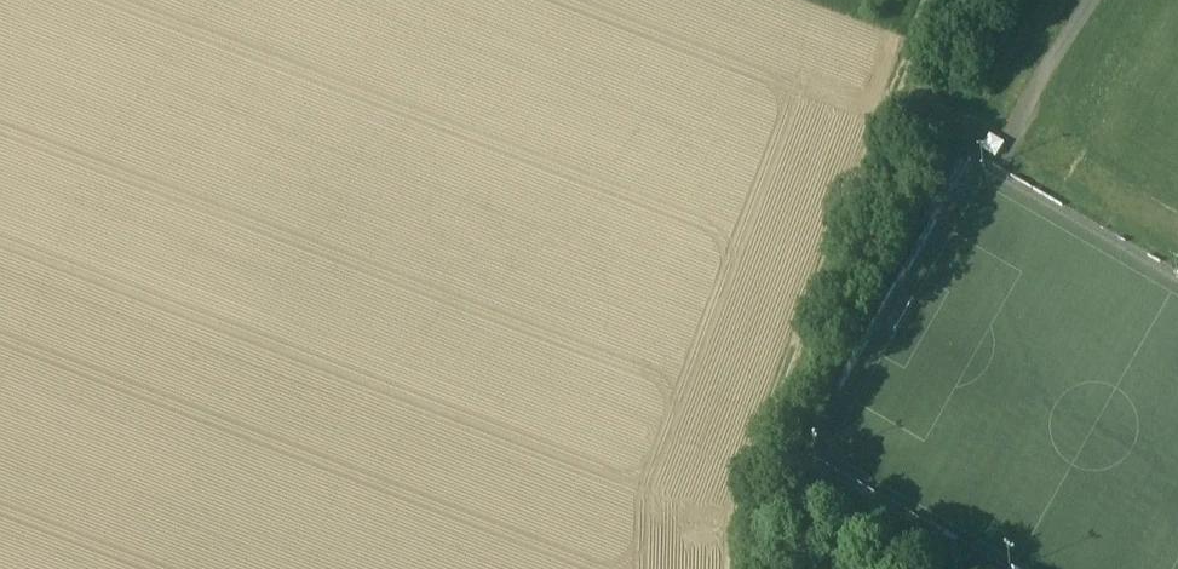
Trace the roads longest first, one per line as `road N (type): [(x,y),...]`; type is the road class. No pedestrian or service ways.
road 1 (track): [(737,568),(763,460),(930,0)]

